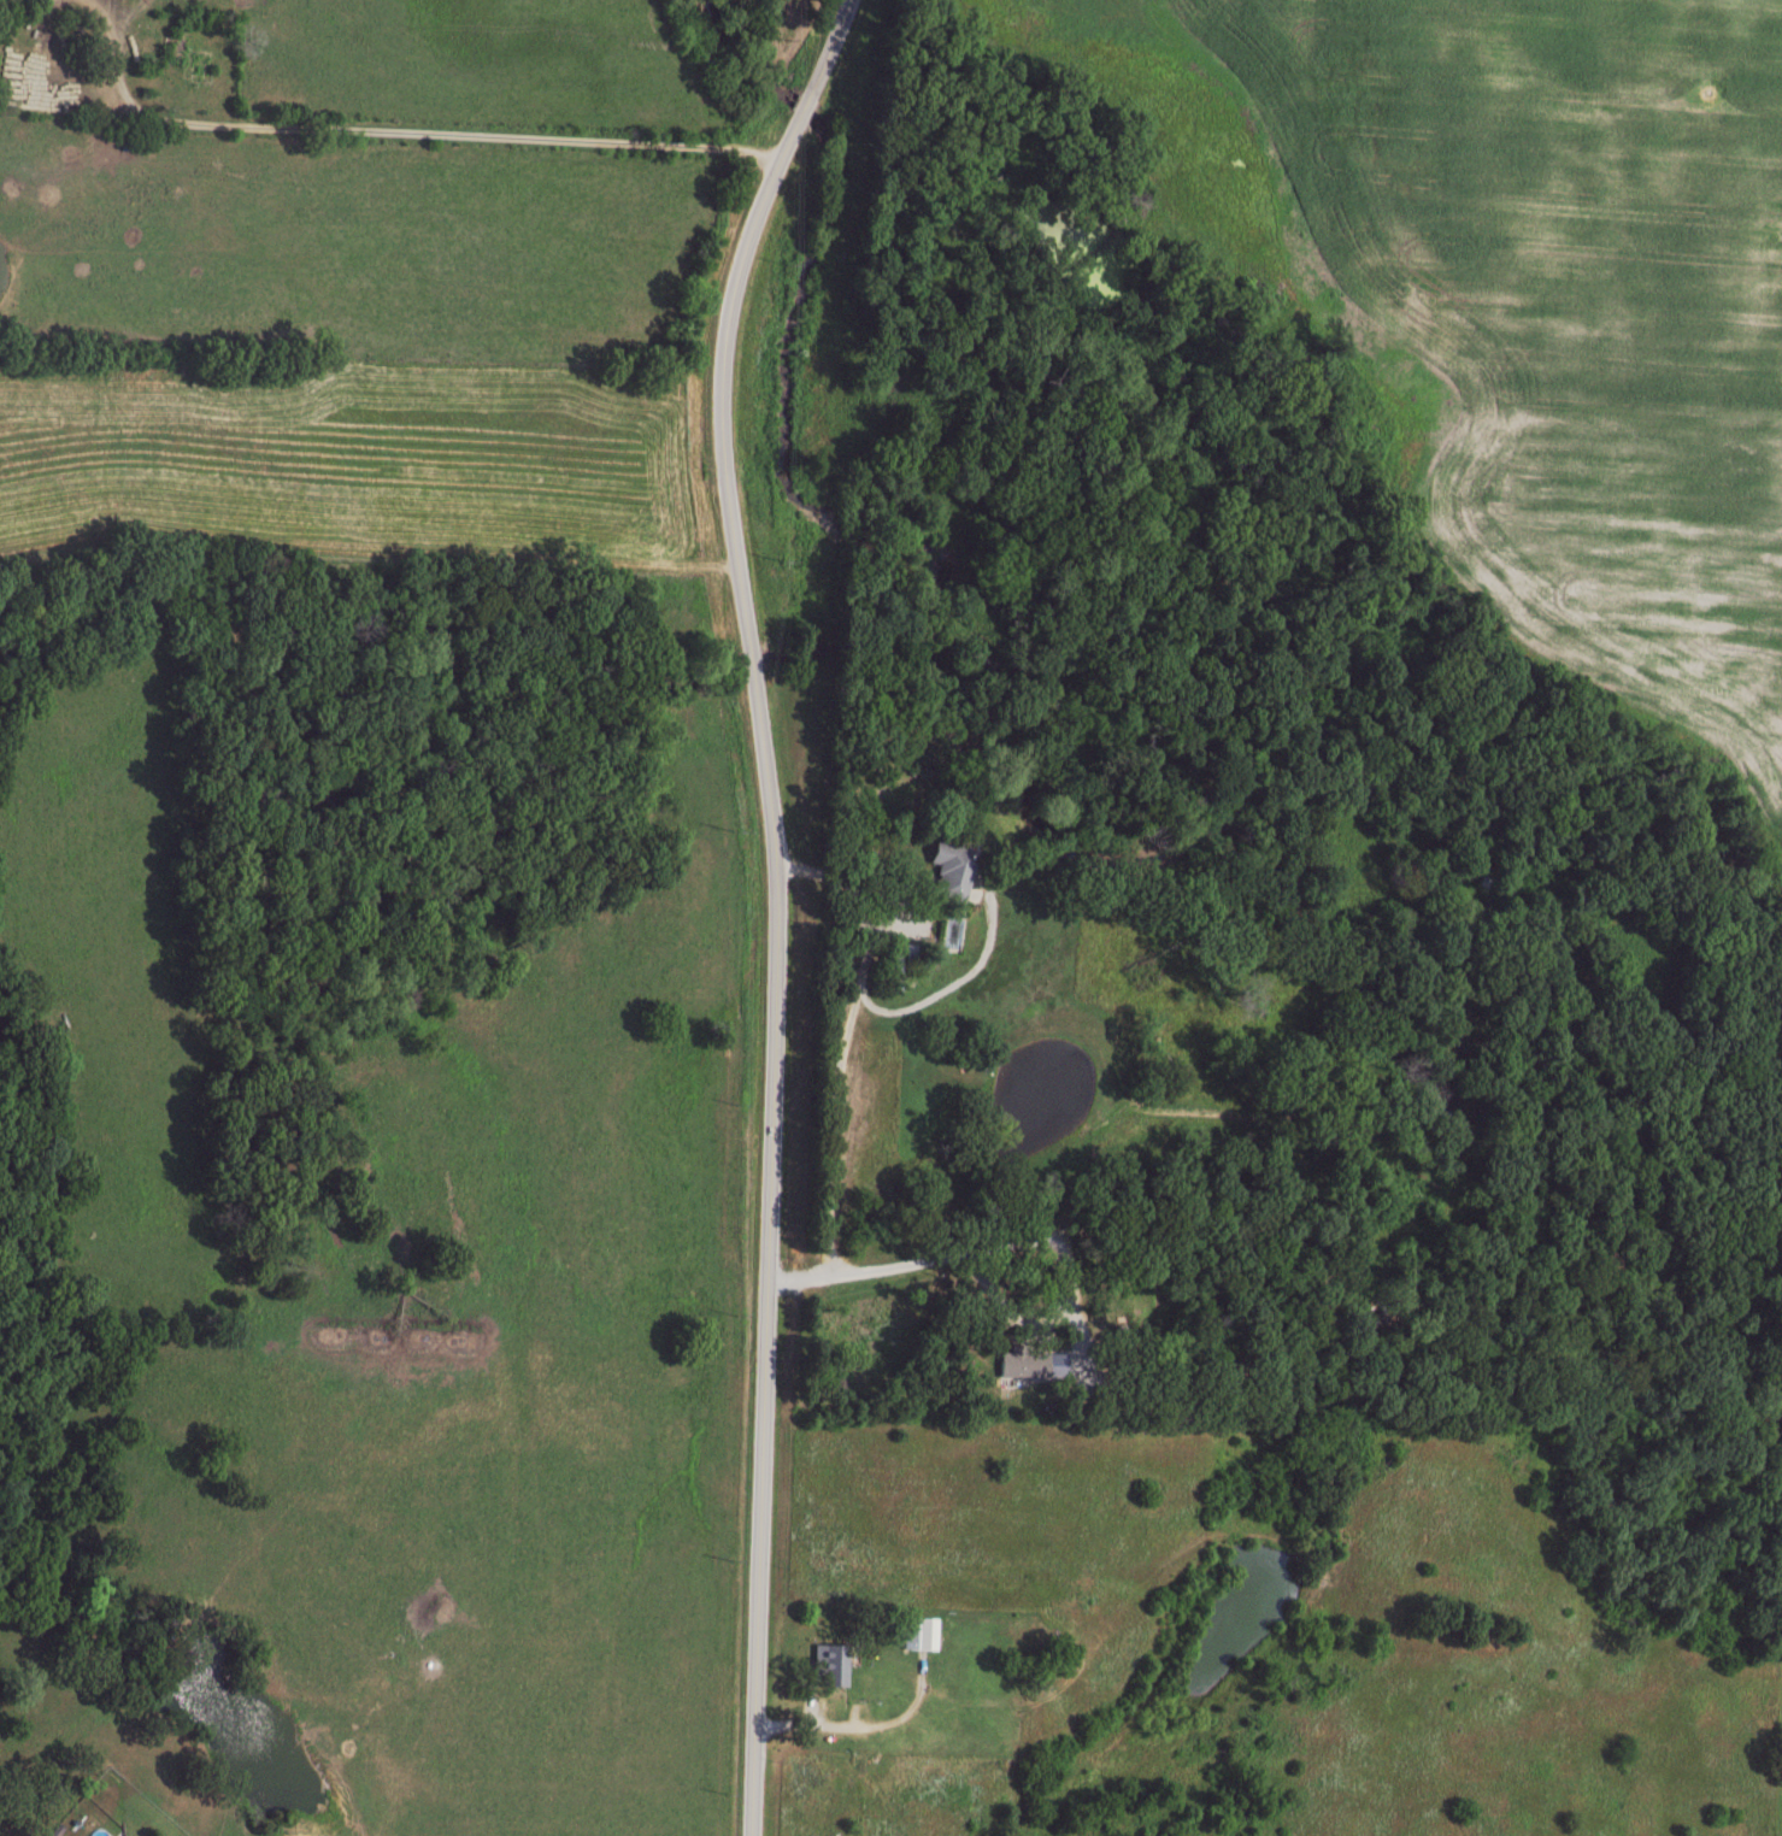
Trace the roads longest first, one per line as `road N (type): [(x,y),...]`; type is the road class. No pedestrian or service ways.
road 1 (residential): [(751,1835),(783,930),(718,399),(741,263),(847,0)]

